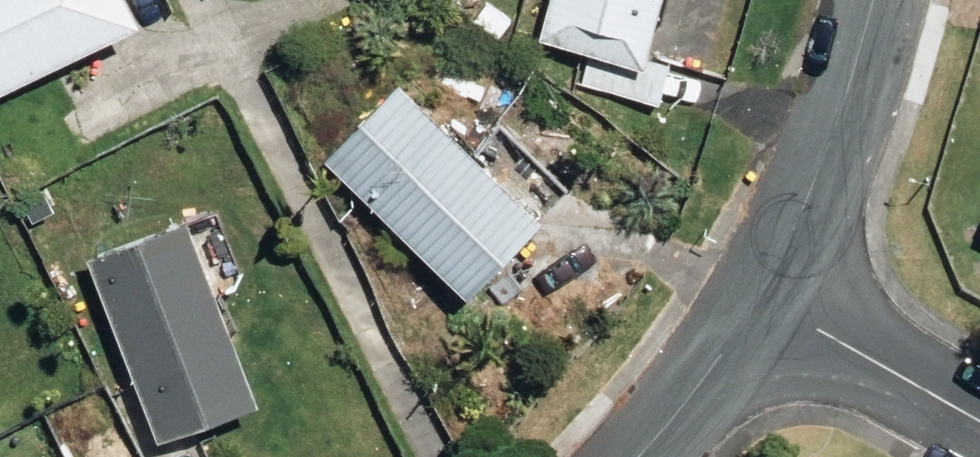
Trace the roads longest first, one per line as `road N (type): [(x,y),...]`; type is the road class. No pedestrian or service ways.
road 1 (residential): [(878,0),(778,309)]
road 2 (residential): [(979,413),(778,309)]
road 3 (residential): [(778,309),(639,456)]

